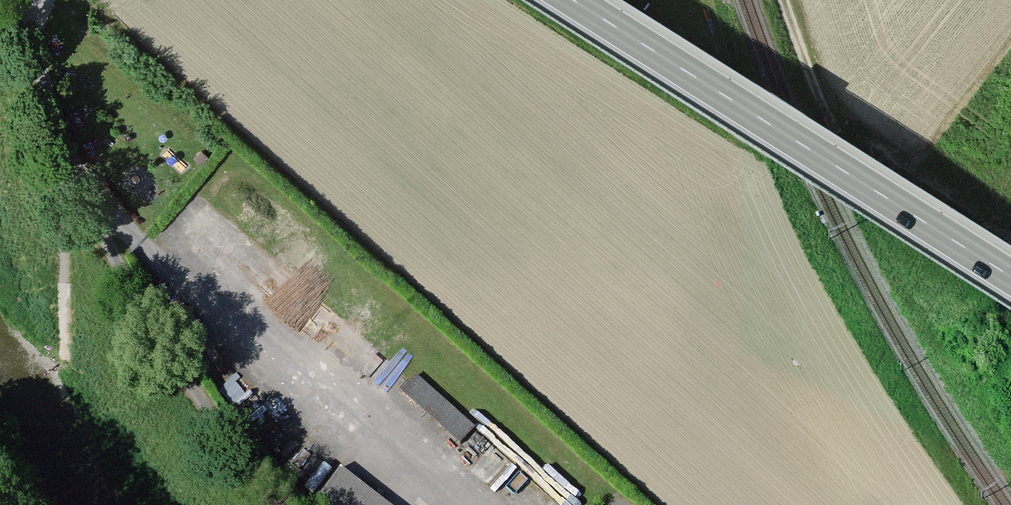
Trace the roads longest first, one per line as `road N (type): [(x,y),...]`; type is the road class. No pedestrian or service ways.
road 1 (secondary): [(574,0),(1010,278)]
road 2 (track): [(289,504),(163,346),(92,203)]
road 3 (track): [(67,163),(64,354)]

